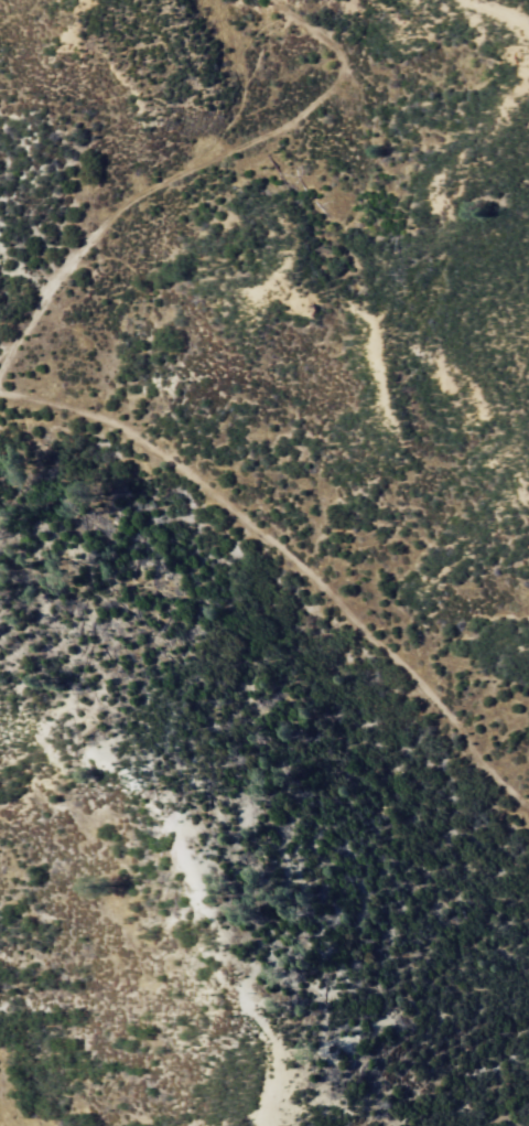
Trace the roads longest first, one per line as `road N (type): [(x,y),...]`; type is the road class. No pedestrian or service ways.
road 1 (residential): [(528,714),(479,656),(40,354)]
road 2 (residential): [(0,355),(40,354),(69,296),(150,233),(381,0)]

